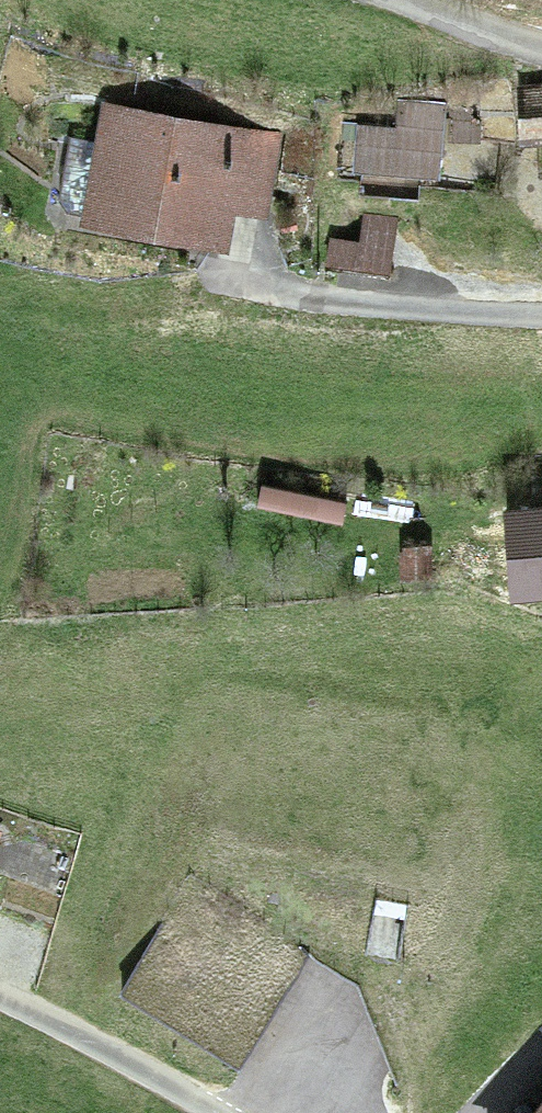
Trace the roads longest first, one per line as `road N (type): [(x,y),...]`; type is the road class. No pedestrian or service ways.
road 1 (unclassified): [(0,994),(220,1112)]
road 2 (residential): [(541,312),(314,299)]
road 3 (track): [(423,1112),(422,1069),(388,960)]
road 4 (residential): [(541,49),(463,27),(411,0)]

